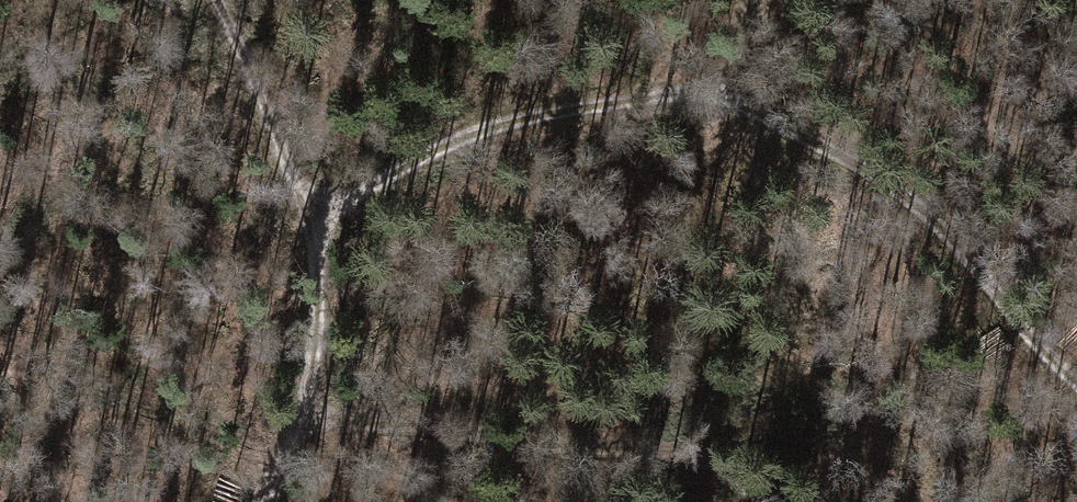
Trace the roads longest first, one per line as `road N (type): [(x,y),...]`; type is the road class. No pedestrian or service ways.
road 1 (track): [(1076,371),(970,252),(822,136),(730,99),(568,104),(441,144),(318,209),(318,409),(261,501)]
road 2 (track): [(318,409),(554,441),(683,449),(744,479),(754,501)]
road 3 (track): [(210,0),(318,209)]

